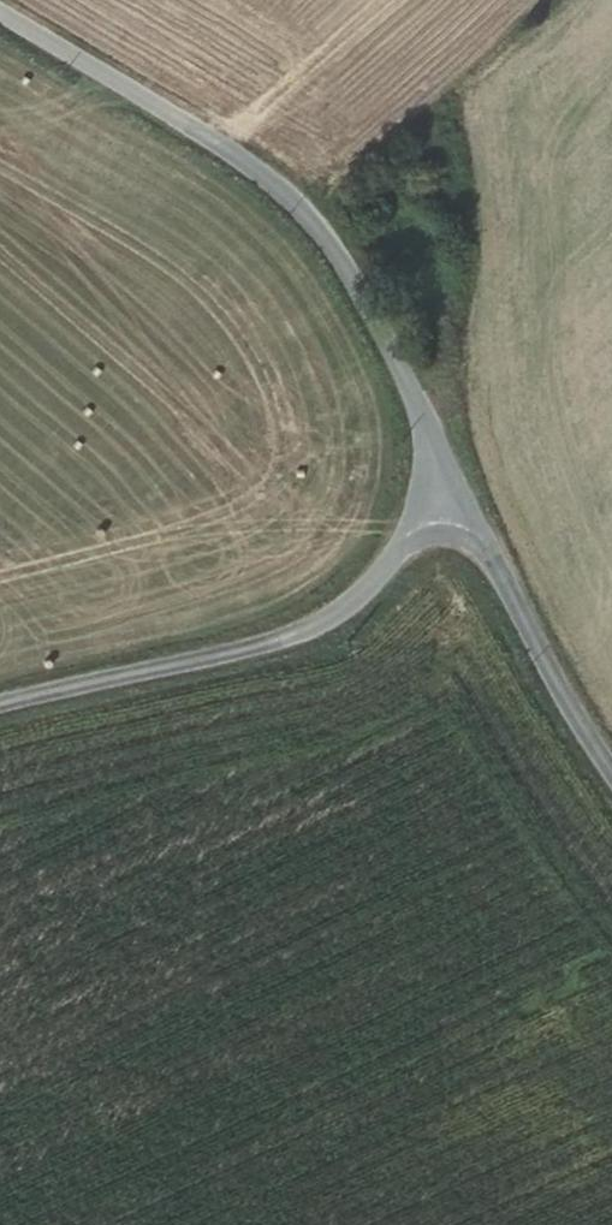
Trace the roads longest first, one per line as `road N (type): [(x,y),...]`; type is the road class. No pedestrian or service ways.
road 1 (unclassified): [(0,12),(202,133),(308,214),(384,333),(429,450)]
road 2 (unclassified): [(429,450),(399,533),(332,607),(171,659),(0,700)]
road 3 (unclassified): [(429,450),(611,770)]

